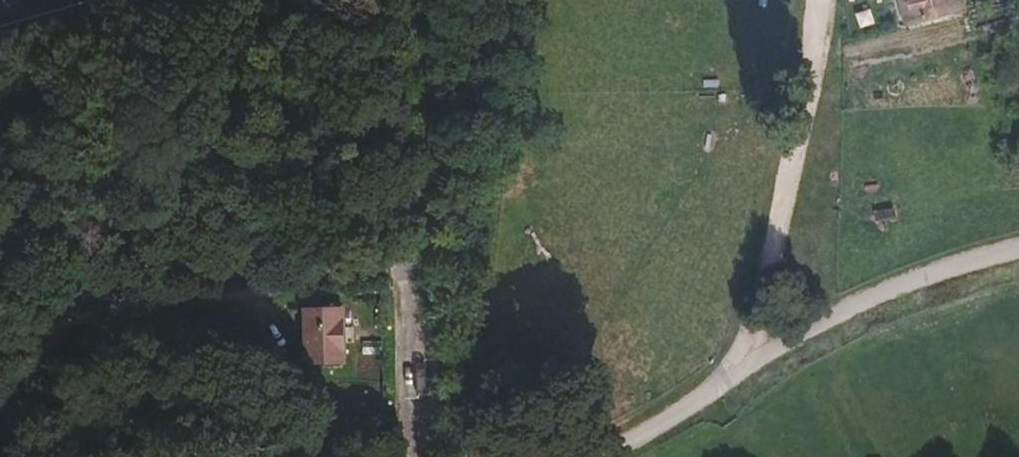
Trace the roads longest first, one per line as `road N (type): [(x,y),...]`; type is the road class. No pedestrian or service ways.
road 1 (track): [(587,456),(630,440),(740,365),(858,306),(937,271),(1018,247)]
road 2 (unclassified): [(415,0),(425,456)]
road 3 (track): [(2,336),(116,321),(344,270),(420,267)]
road 4 (track): [(740,365),(788,164),(813,0)]
road 5 (track): [(220,456),(0,337)]

